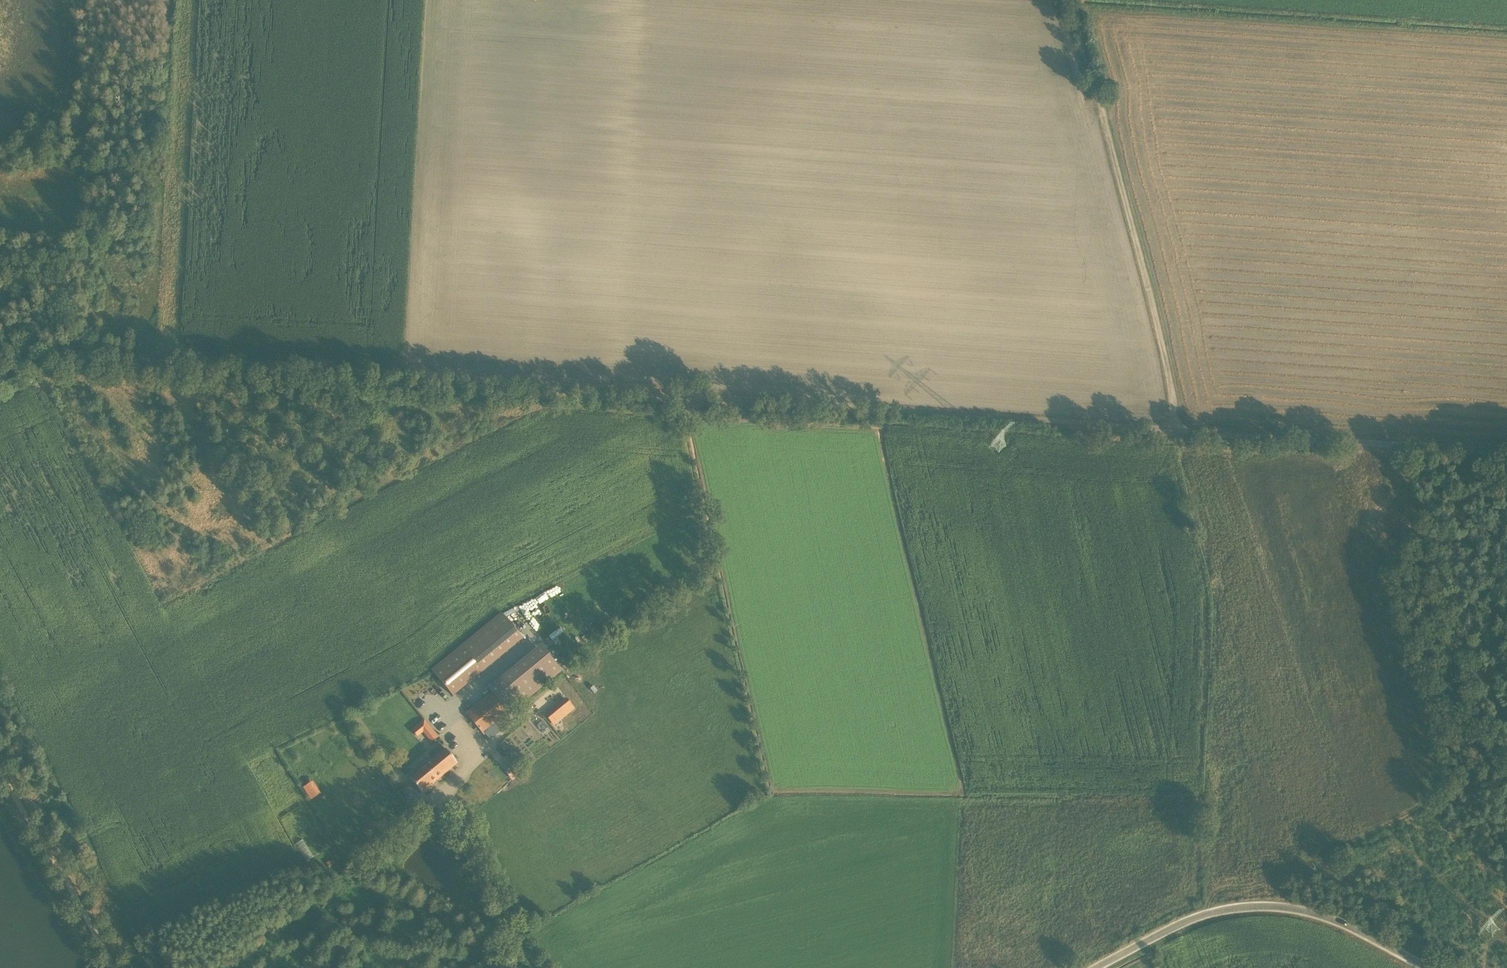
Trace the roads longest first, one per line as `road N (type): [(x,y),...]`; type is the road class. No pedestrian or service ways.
road 1 (track): [(0,353),(1175,430)]
road 2 (track): [(1175,430),(1171,381),(1072,0)]
road 3 (unclassified): [(1426,967),(1346,924),(1270,905),(1223,905),(1094,967)]
road 4 (track): [(1175,430),(1506,453)]
road 5 (track): [(115,967),(0,775)]
road 6 (unclassified): [(550,967),(504,918),(449,809)]

